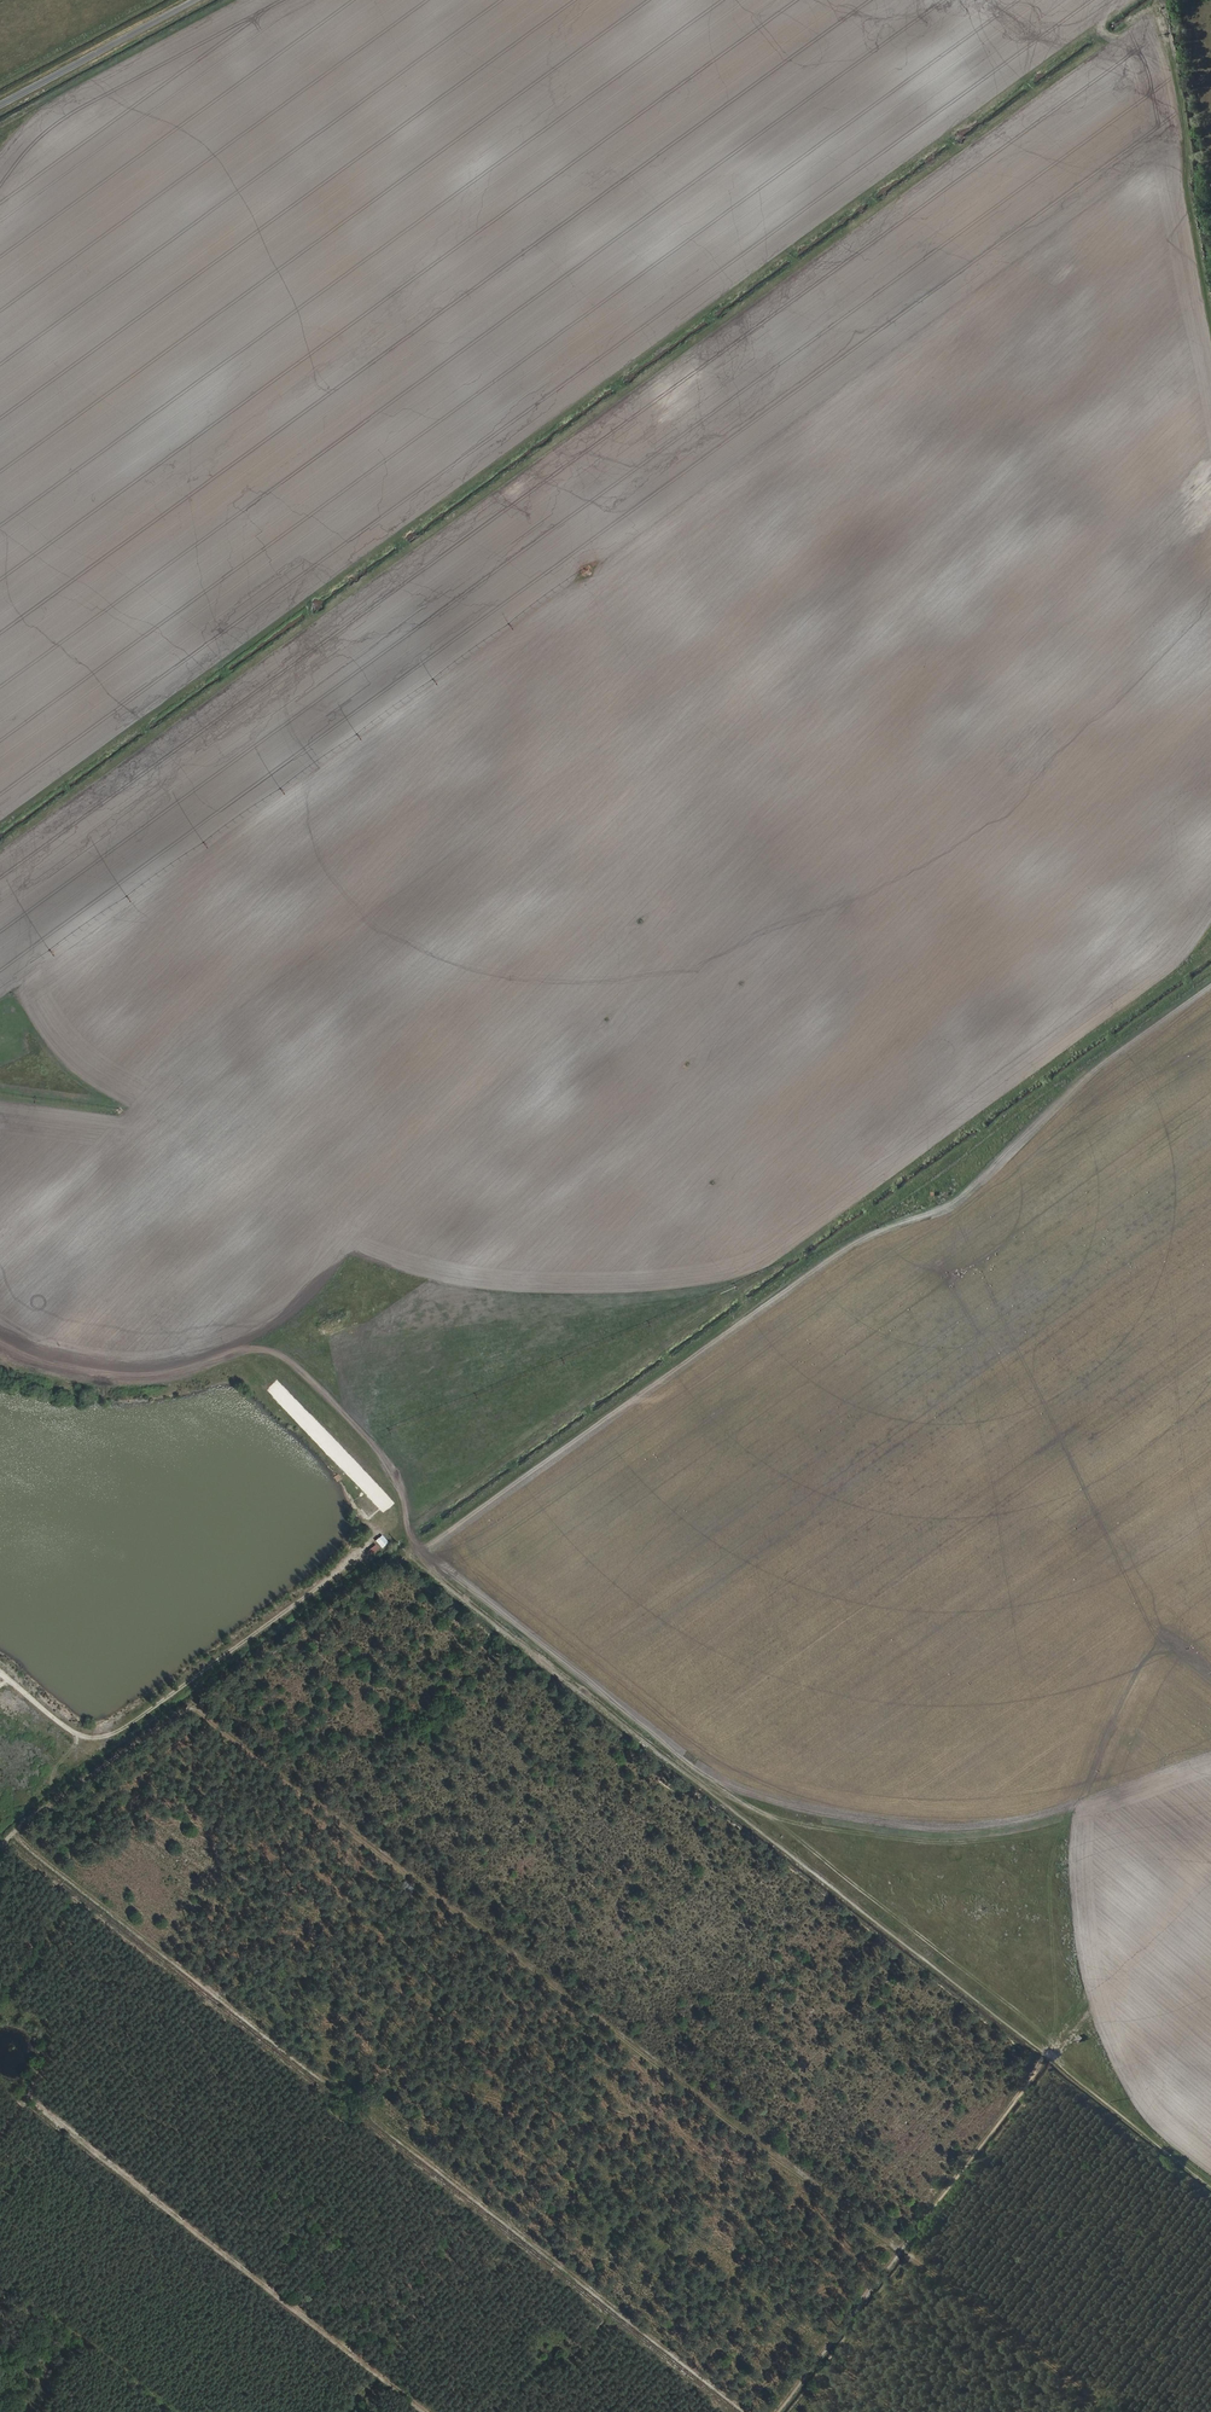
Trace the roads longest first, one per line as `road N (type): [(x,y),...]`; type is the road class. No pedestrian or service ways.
road 1 (track): [(0,2093),(11,2104),(24,2095),(43,2106),(426,2411)]
road 2 (unclassified): [(0,105),(195,0)]
road 3 (track): [(0,1674),(79,1738),(108,1739)]

